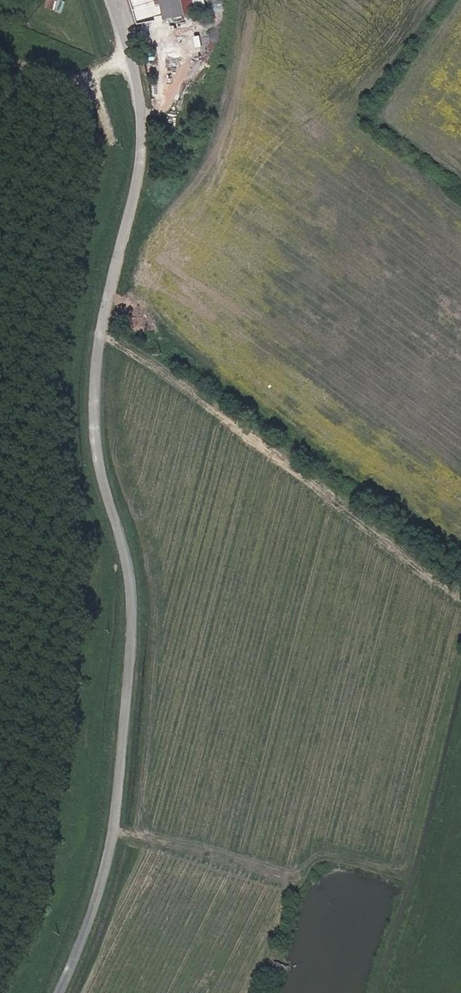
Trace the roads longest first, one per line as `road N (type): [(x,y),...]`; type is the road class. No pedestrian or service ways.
road 1 (unclassified): [(59,992),(115,834),(134,624),(134,587),(95,431),(103,325),(144,147),(137,83),(112,0)]
road 2 (track): [(460,596),(103,325)]

